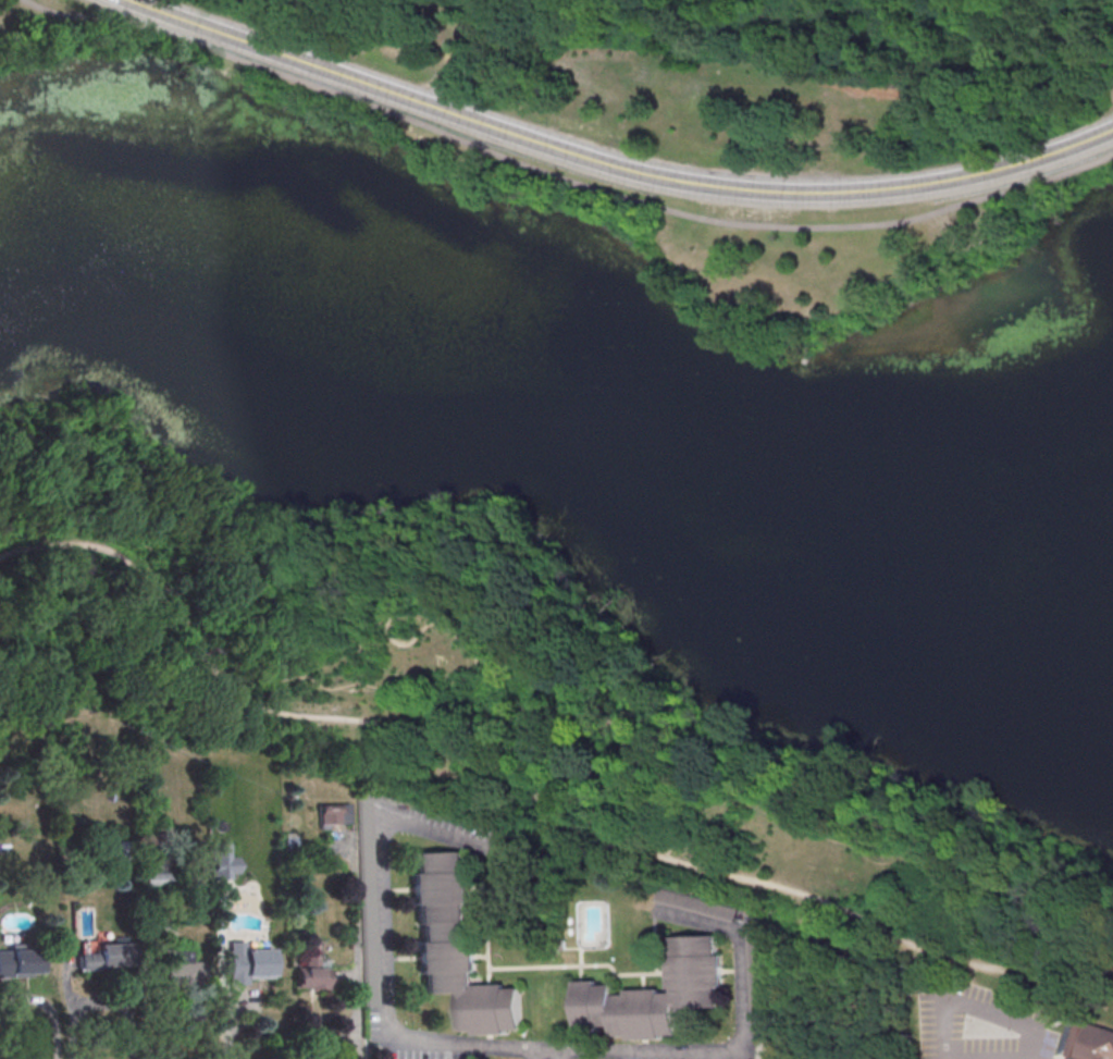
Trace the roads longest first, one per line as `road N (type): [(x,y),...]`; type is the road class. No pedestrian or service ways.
road 1 (track): [(1112,969),(1059,974),(966,963),(789,889),(630,851),(573,826),(503,773),(431,735),(262,710),(225,679),(160,590),(110,552),(49,546),(0,559)]
road 2 (tertiary): [(1112,131),(942,183),(807,194),(709,187),(578,158),(125,0)]

